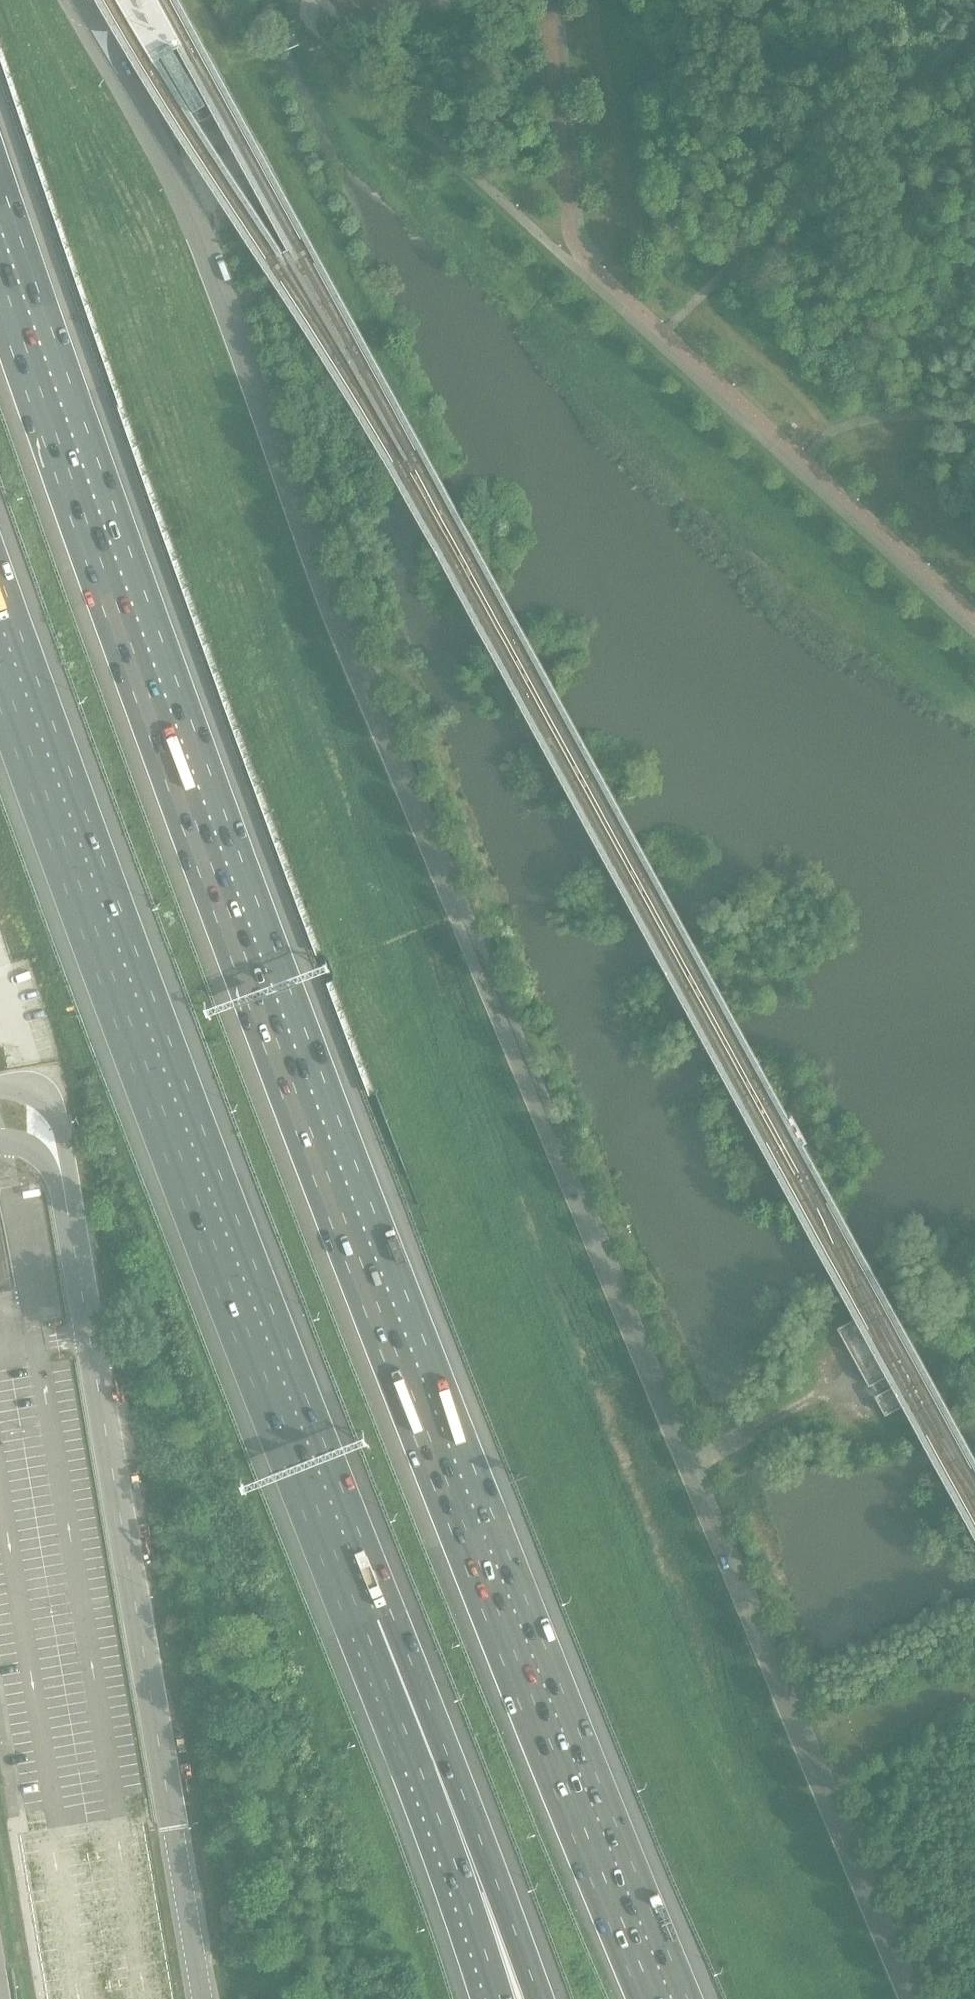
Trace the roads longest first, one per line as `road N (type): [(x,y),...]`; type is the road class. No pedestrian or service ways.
road 1 (unclassified): [(912,1998),(437,858),(179,185),(97,34)]
road 2 (motorway): [(658,1998),(431,1442),(0,240)]
road 3 (motorway): [(0,620),(368,1592)]
road 4 (unclassified): [(62,1179),(203,1998)]
road 5 (motorway): [(368,1592),(461,1783),(535,1998)]
road 6 (motorway): [(368,1592),(423,1789),(497,1998)]
road 7 (unclassified): [(62,1179),(61,1126),(50,1103),(39,1090),(0,1086)]

